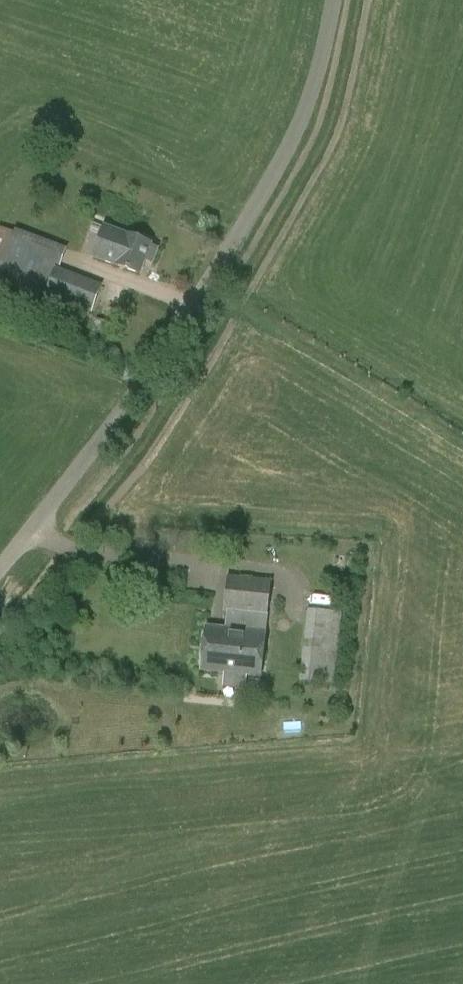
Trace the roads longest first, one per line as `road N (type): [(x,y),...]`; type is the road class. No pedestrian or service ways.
road 1 (unclassified): [(0,599),(118,446),(258,235),(282,185),(342,0)]

